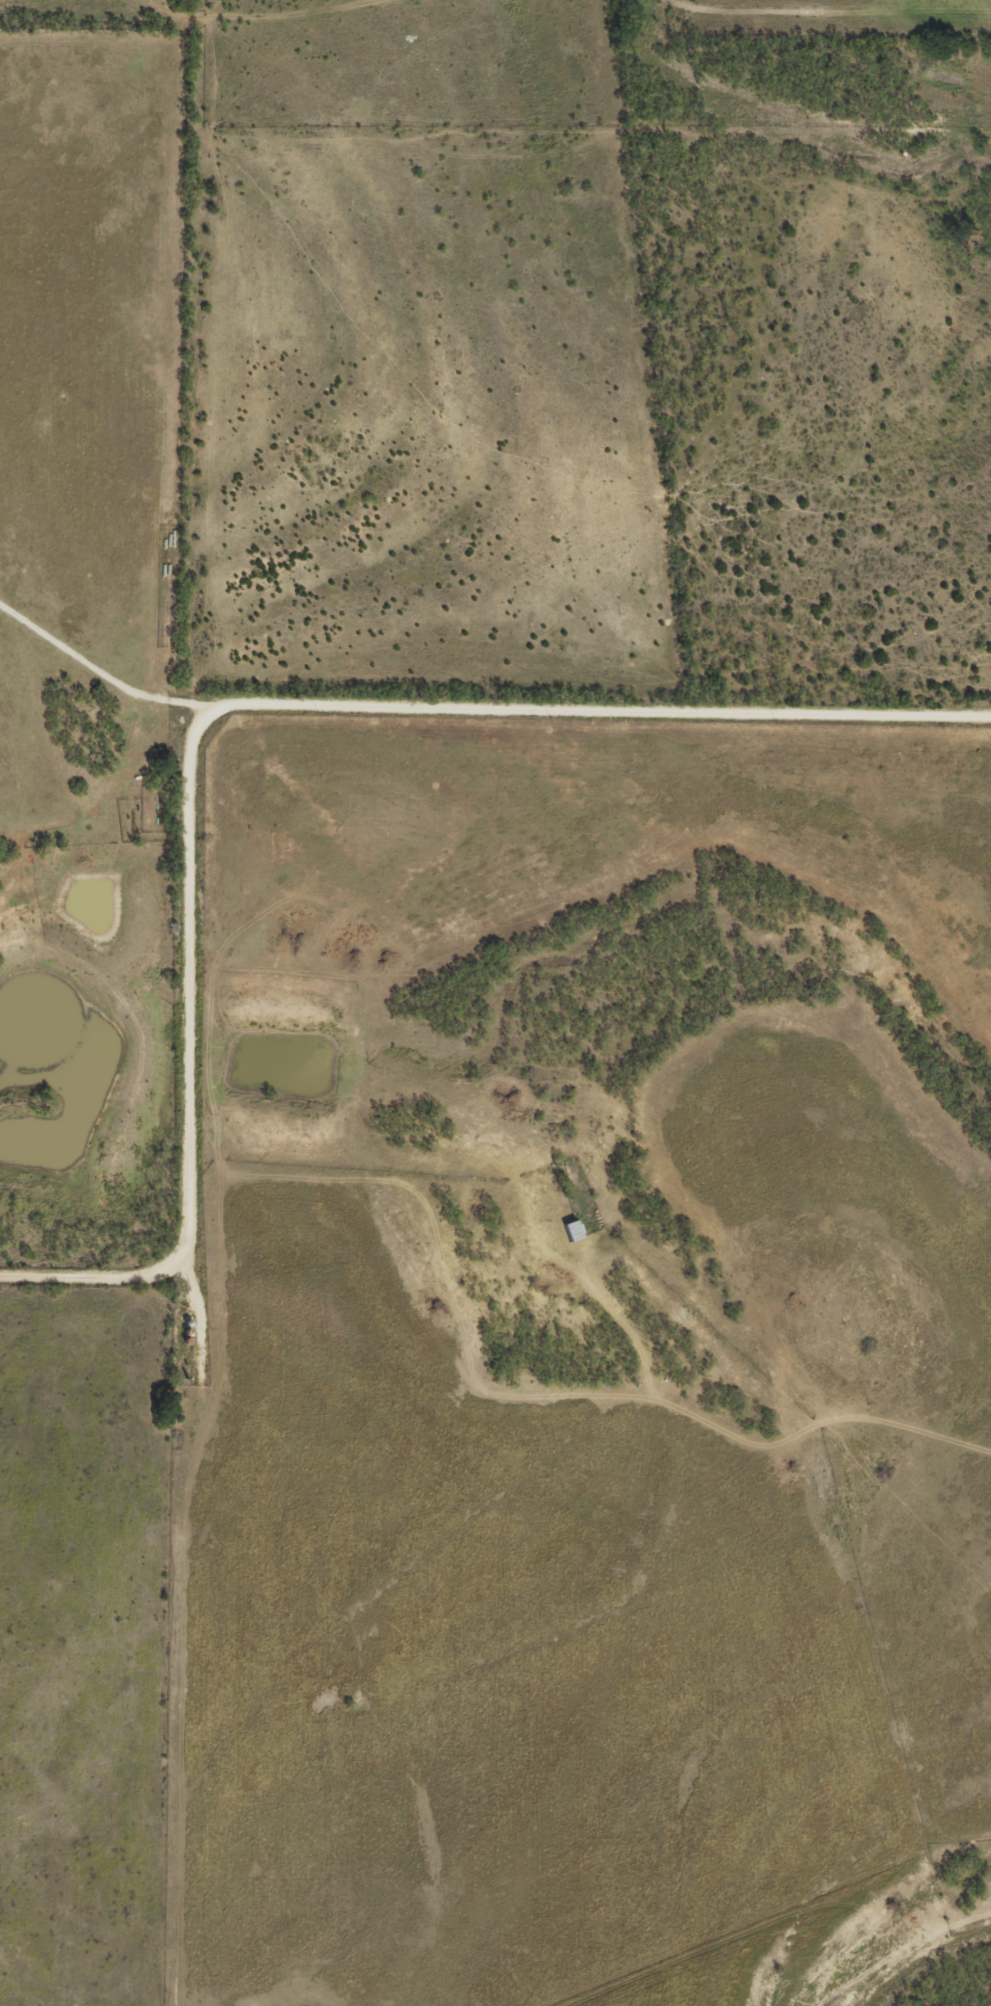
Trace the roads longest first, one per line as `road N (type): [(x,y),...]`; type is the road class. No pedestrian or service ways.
road 1 (residential): [(0,1286),(141,1287),(178,1271),(189,1230),(191,752),(197,730),(216,715),(990,725)]
road 2 (residential): [(990,1621),(912,1641),(832,1616),(782,1555),(741,1470),(686,1429),(521,1399),(491,1349),(461,1218),(400,1152),(188,1157)]

